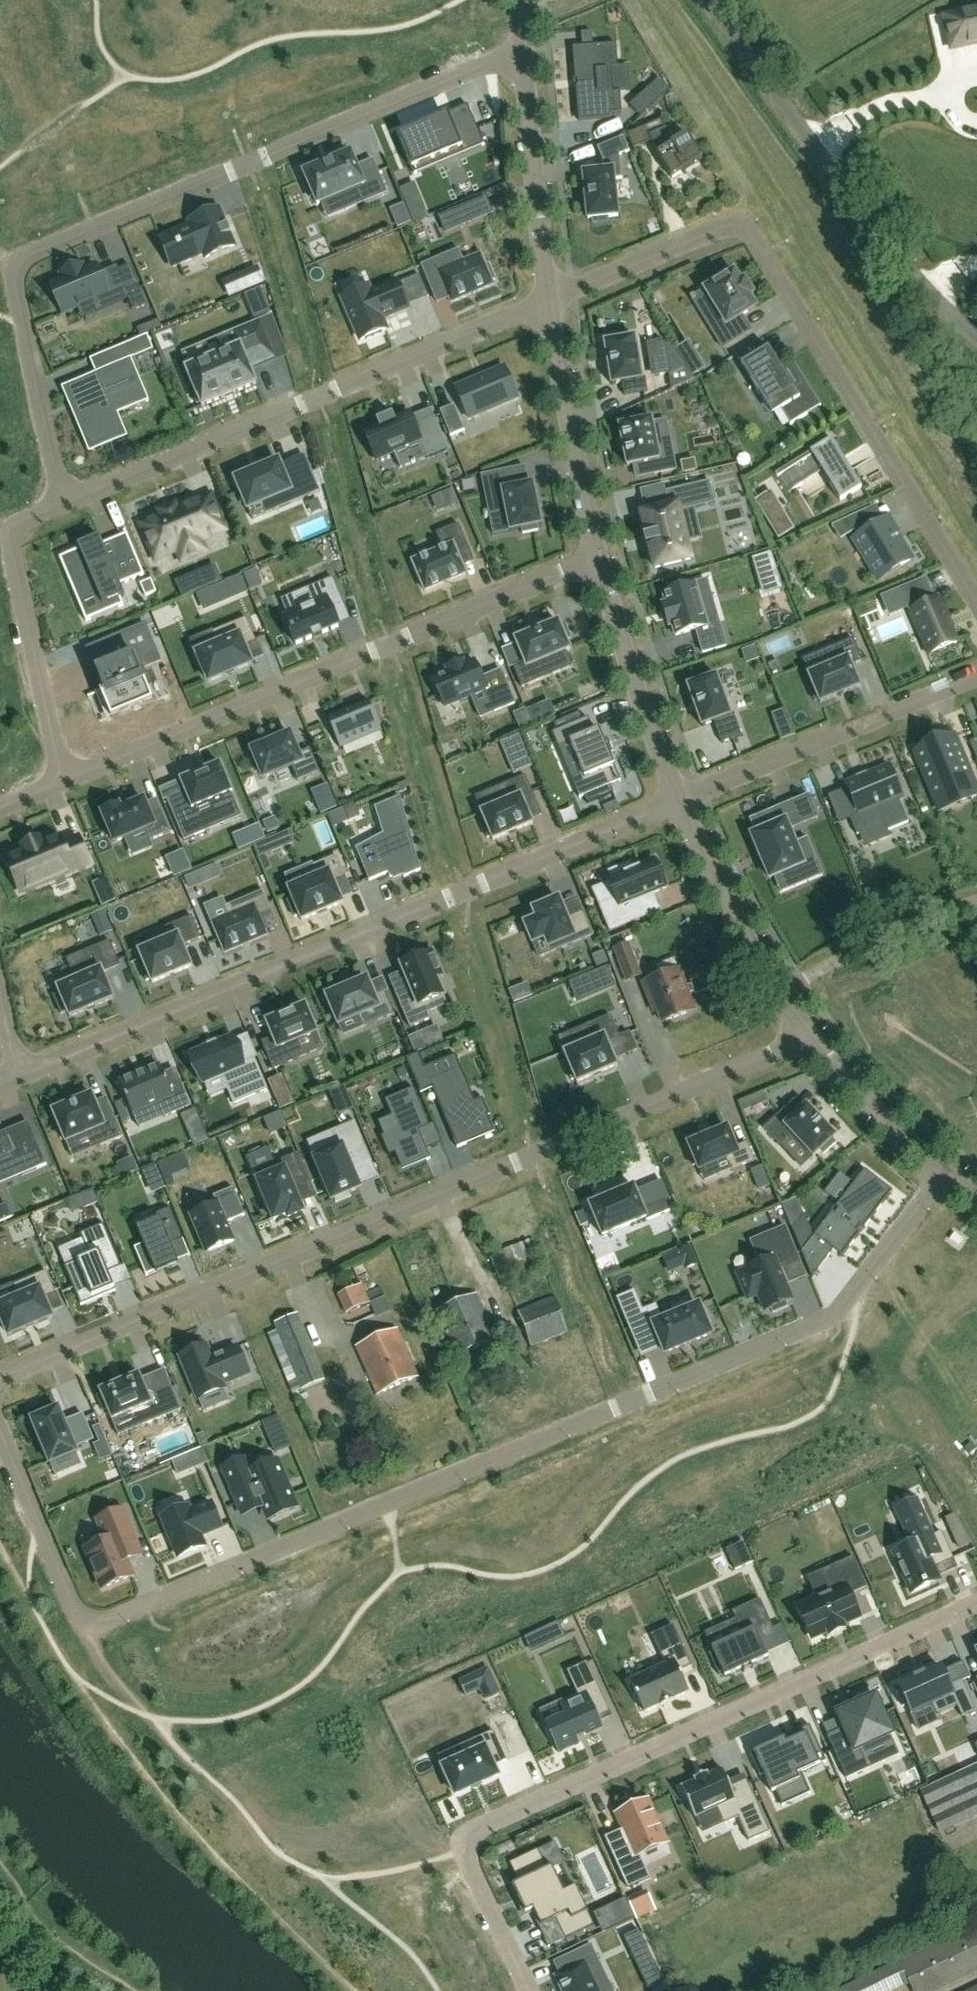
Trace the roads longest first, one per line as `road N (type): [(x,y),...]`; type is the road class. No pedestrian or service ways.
road 1 (residential): [(944,1170),(831,1318),(112,1619),(78,1609),(0,1424)]
road 2 (residential): [(811,1041),(0,1376)]
road 3 (residential): [(523,48),(11,262),(65,500)]
road 4 (residential): [(976,1603),(455,1837),(528,1990)]
road 5 (residential): [(20,1078),(679,798)]
road 6 (residential): [(976,602),(745,228),(725,227),(550,300)]
road 7 (residential): [(63,781),(600,558)]
road 8 (residential): [(65,500),(550,300)]
road 9 (unclassified): [(976,338),(879,232),(709,0)]
road 10 (residential): [(65,500),(9,524),(63,781)]
road 11 (residential): [(679,798),(976,675)]
road 12 (residential): [(600,558),(550,300)]
road 13 (residential): [(550,300),(523,48)]
road 14 (residential): [(679,798),(600,558)]
road 15 (residential): [(780,991),(679,798)]
road 16 (residential): [(780,991),(863,946),(976,900)]
road 17 (residential): [(944,1170),(811,1041)]

